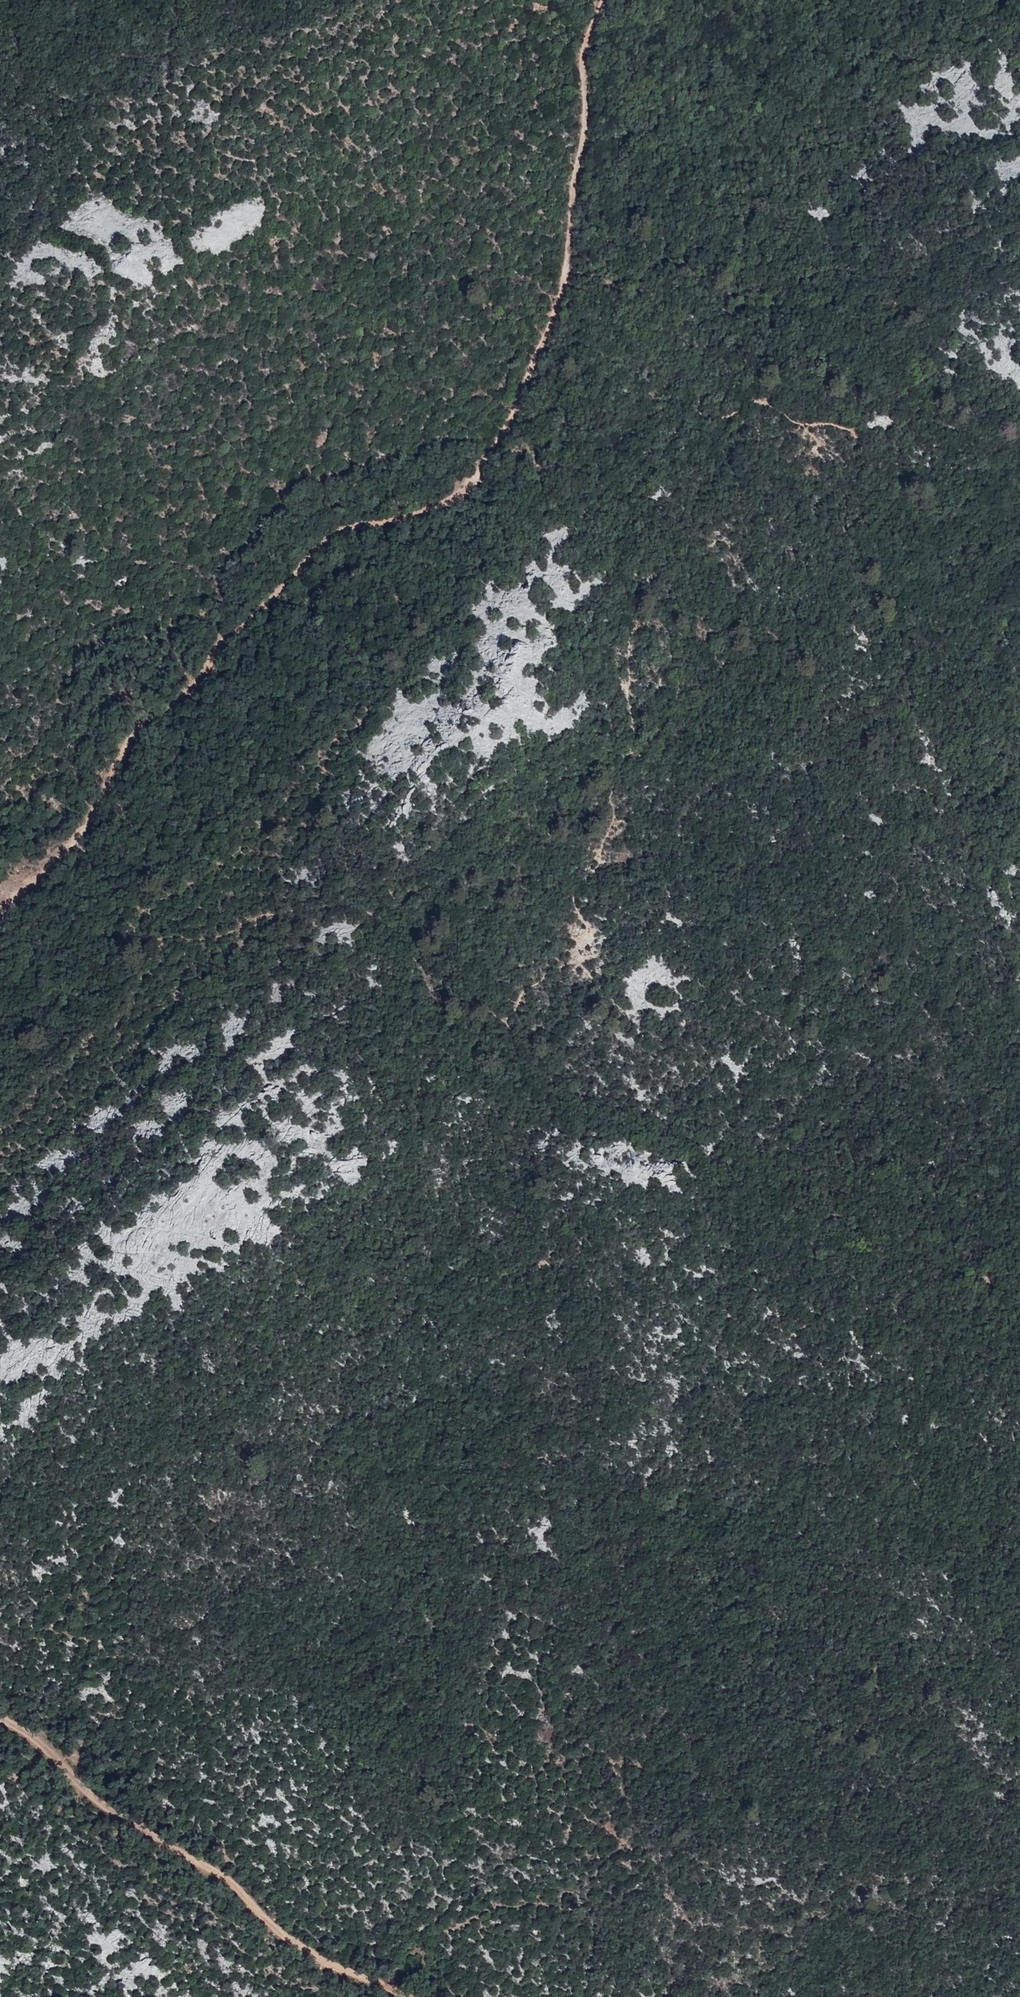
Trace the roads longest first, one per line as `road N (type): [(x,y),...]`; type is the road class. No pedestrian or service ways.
road 1 (track): [(0,915),(98,807),(118,747),(246,610),(308,557),(479,485),(529,369),(569,235),(585,30),(597,0)]
road 2 (track): [(0,1719),(44,1744),(104,1809),(201,1860),(284,1931),(392,1996)]

